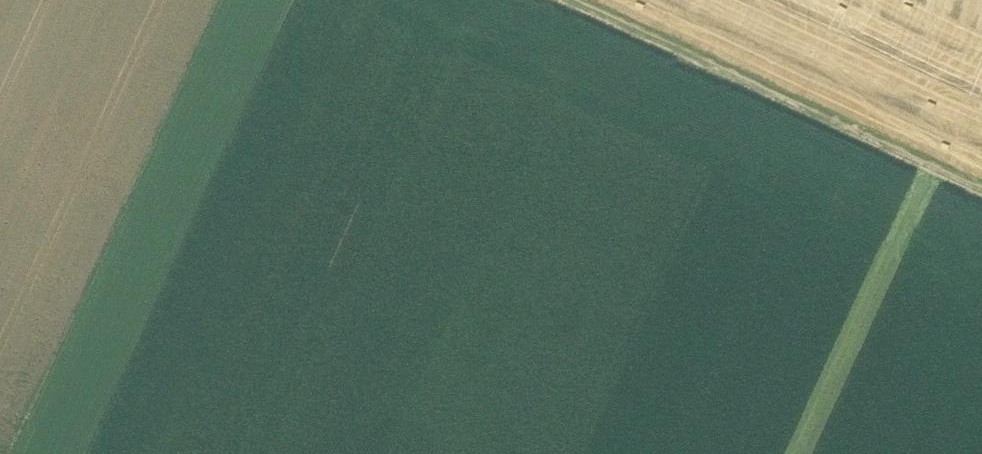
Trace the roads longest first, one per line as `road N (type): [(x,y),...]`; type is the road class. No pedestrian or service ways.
road 1 (track): [(570,0),(981,189)]

